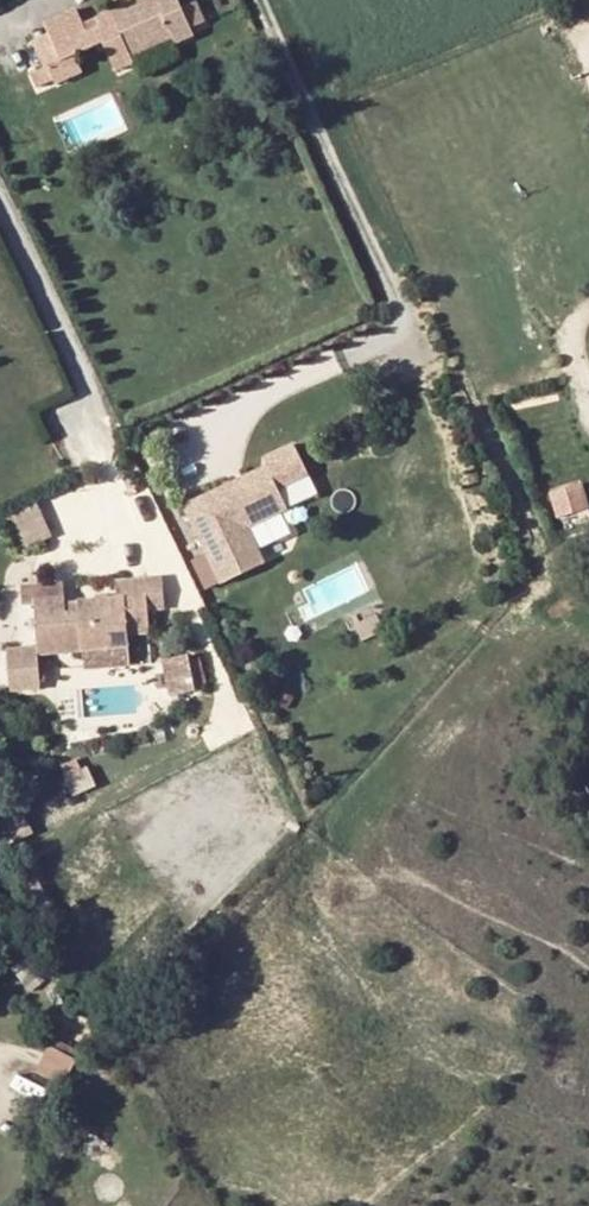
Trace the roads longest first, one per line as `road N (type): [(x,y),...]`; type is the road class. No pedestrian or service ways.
road 1 (residential): [(110,464),(83,367),(0,194)]

